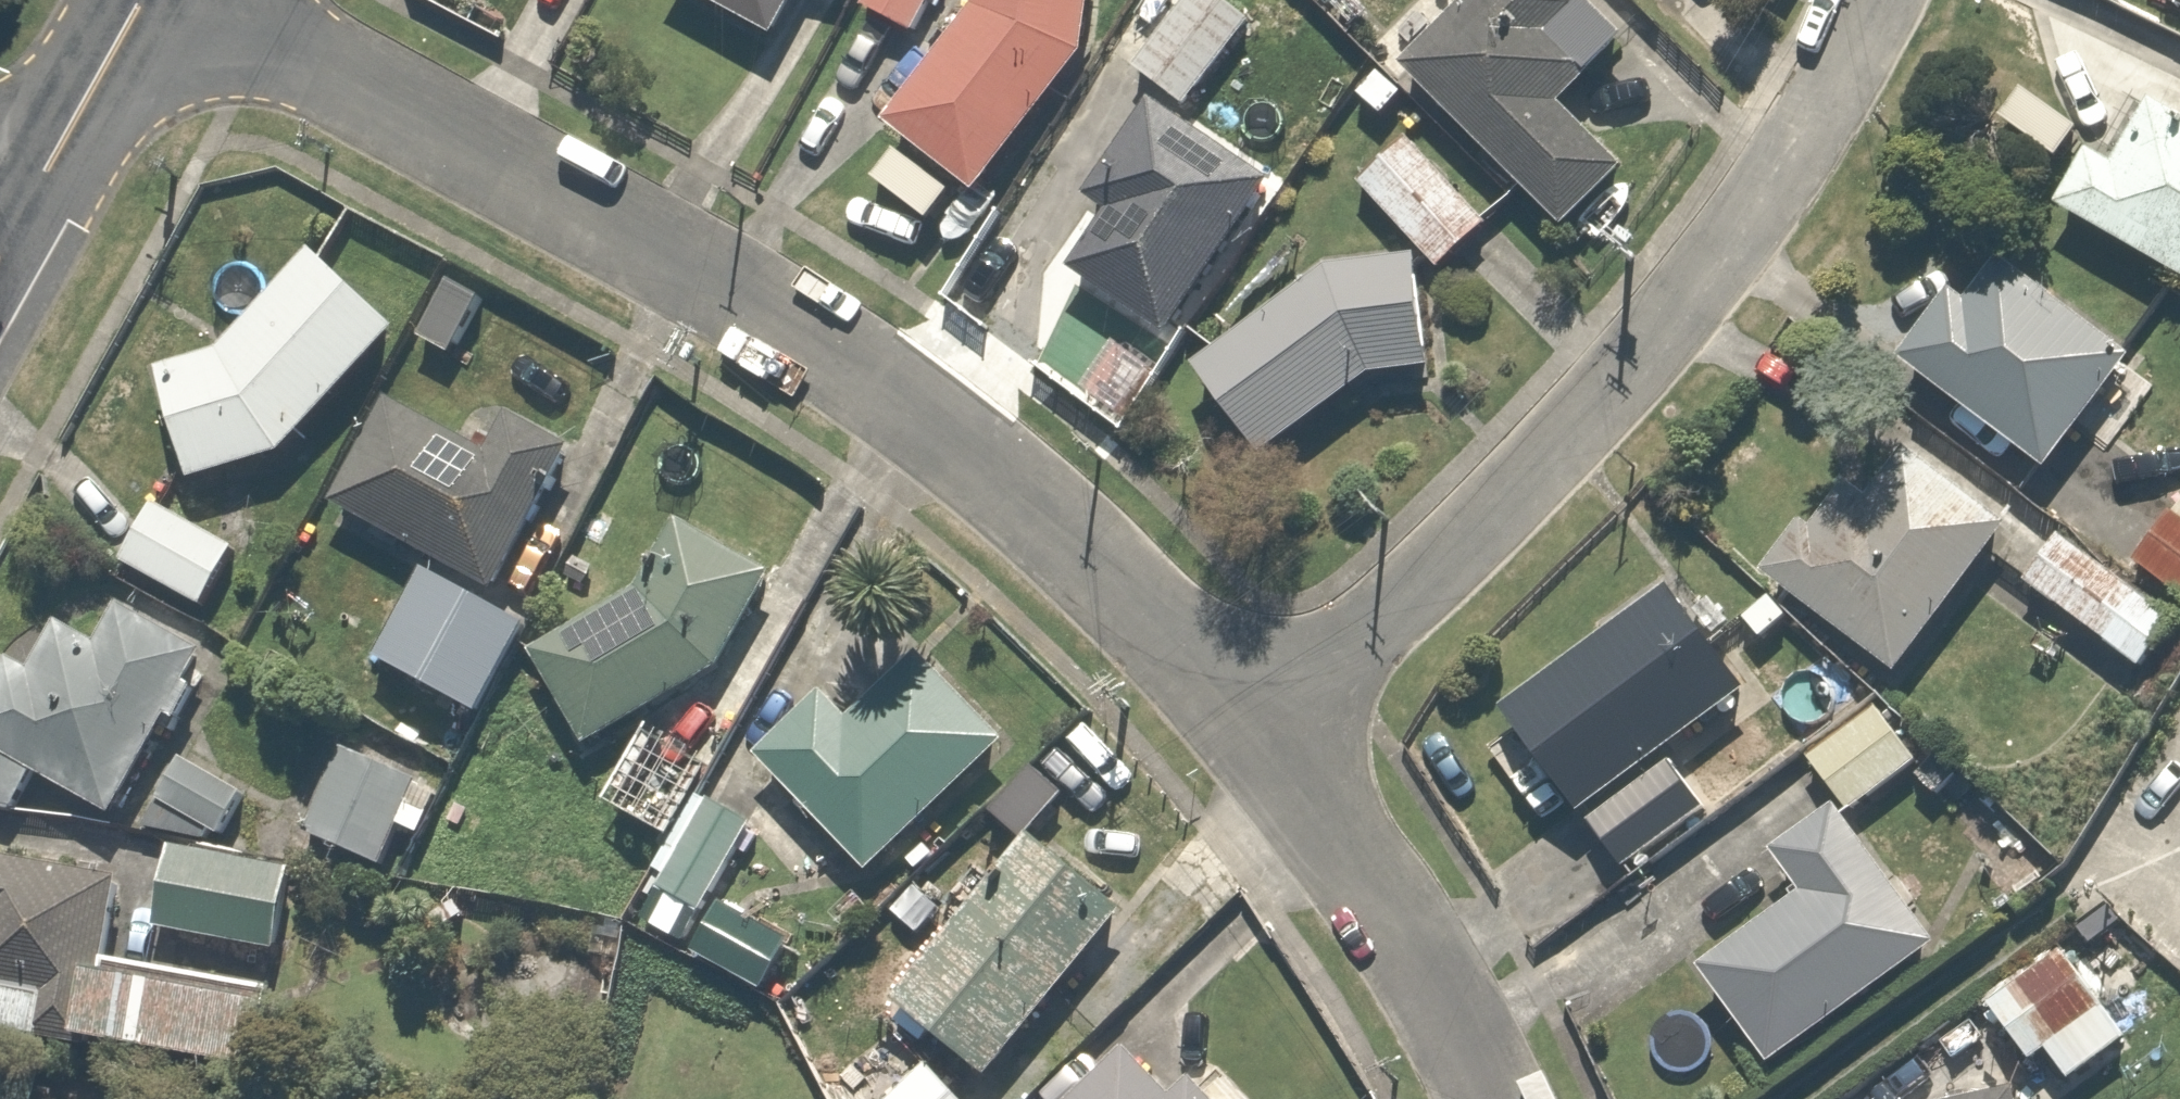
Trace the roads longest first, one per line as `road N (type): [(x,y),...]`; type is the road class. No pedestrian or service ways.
road 1 (residential): [(1240,720),(1068,546),(872,378),(210,0)]
road 2 (residential): [(1882,0),(1796,151),(1553,453),(1428,575),(1240,720)]
road 3 (residential): [(1490,1098),(1469,1043),(1367,884),(1240,720)]
road 4 (residential): [(144,0),(17,227)]

